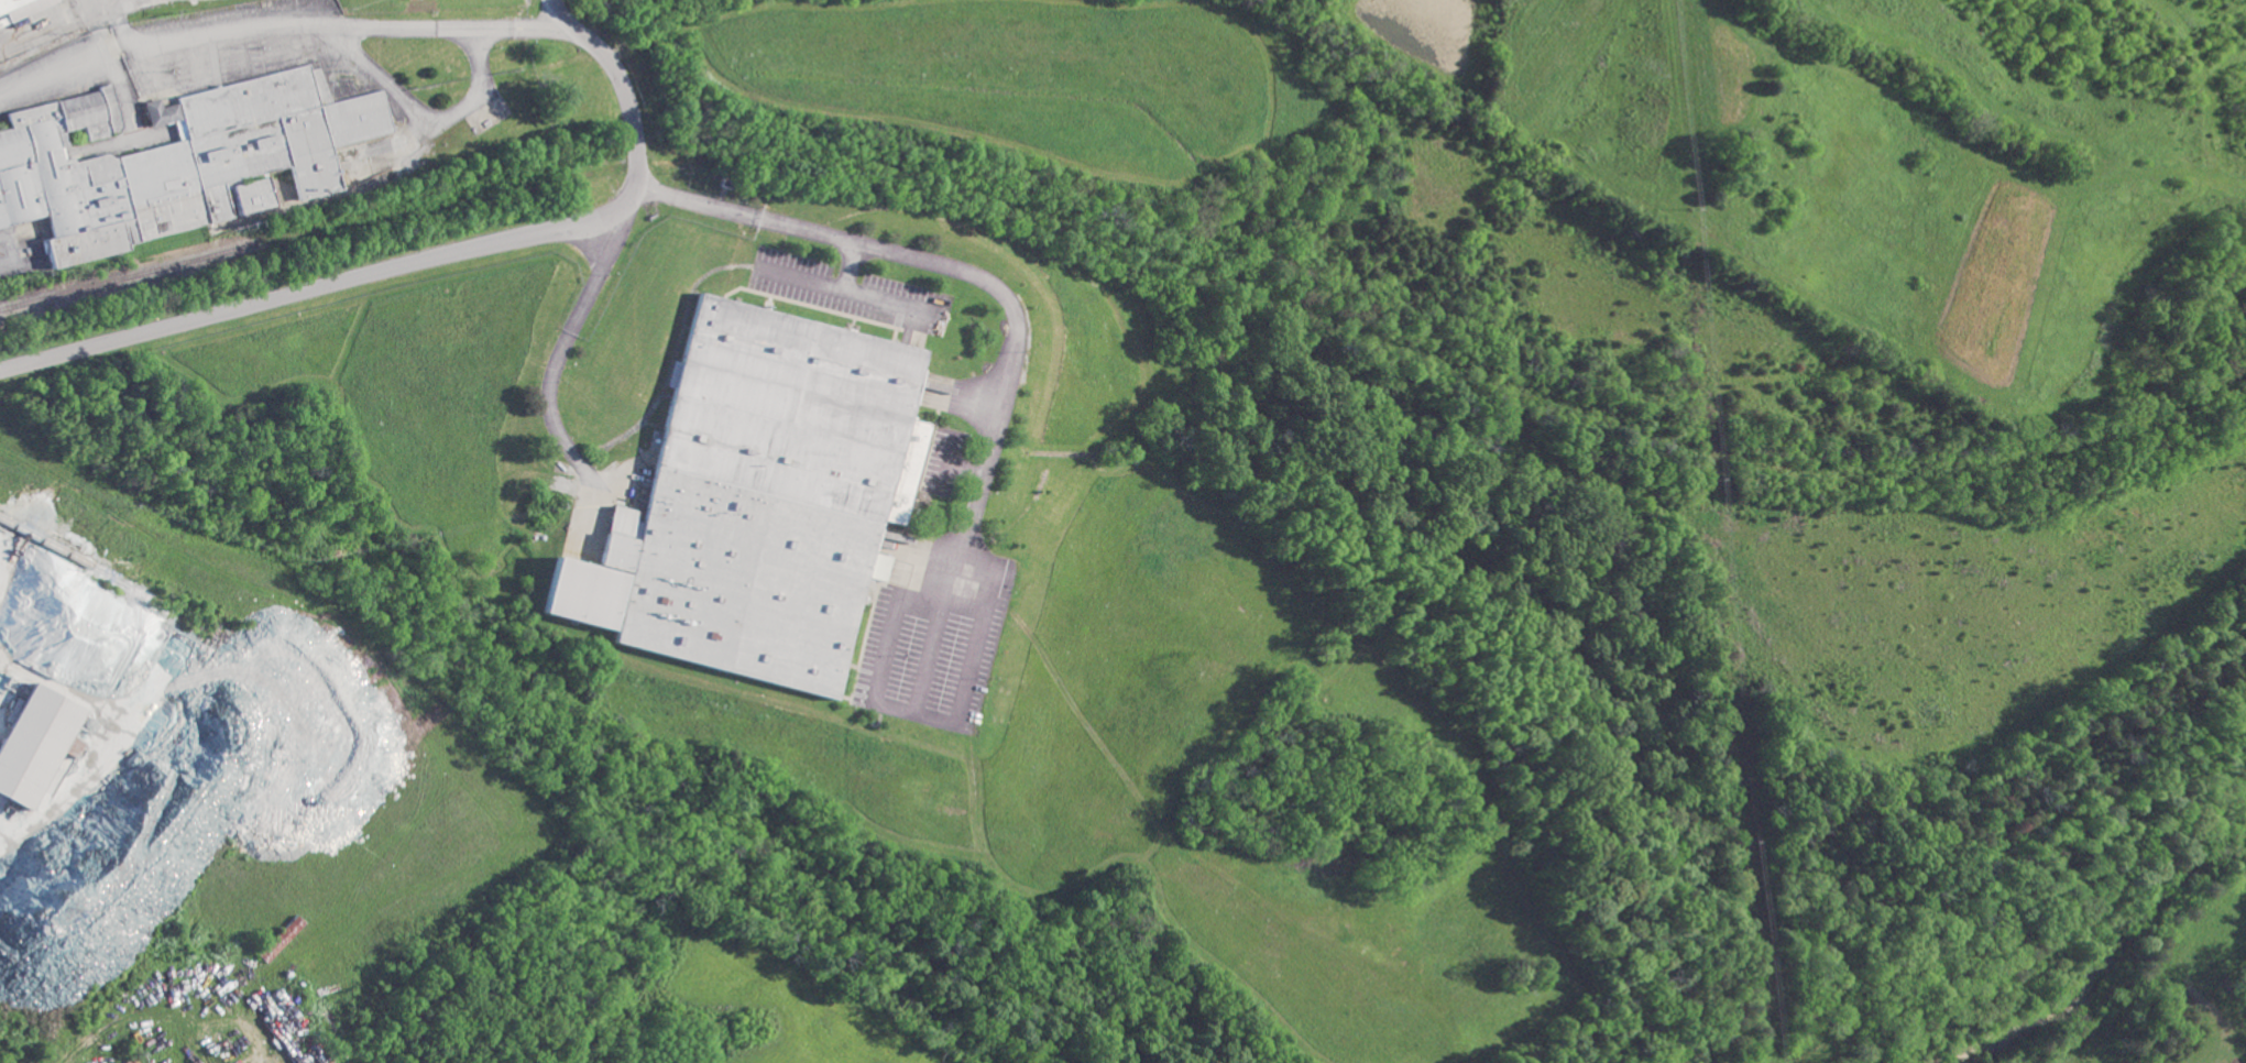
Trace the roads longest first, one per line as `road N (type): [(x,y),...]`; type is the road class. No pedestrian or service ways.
road 1 (residential): [(0,366),(617,207),(635,178),(627,108),(610,69),(552,0)]

